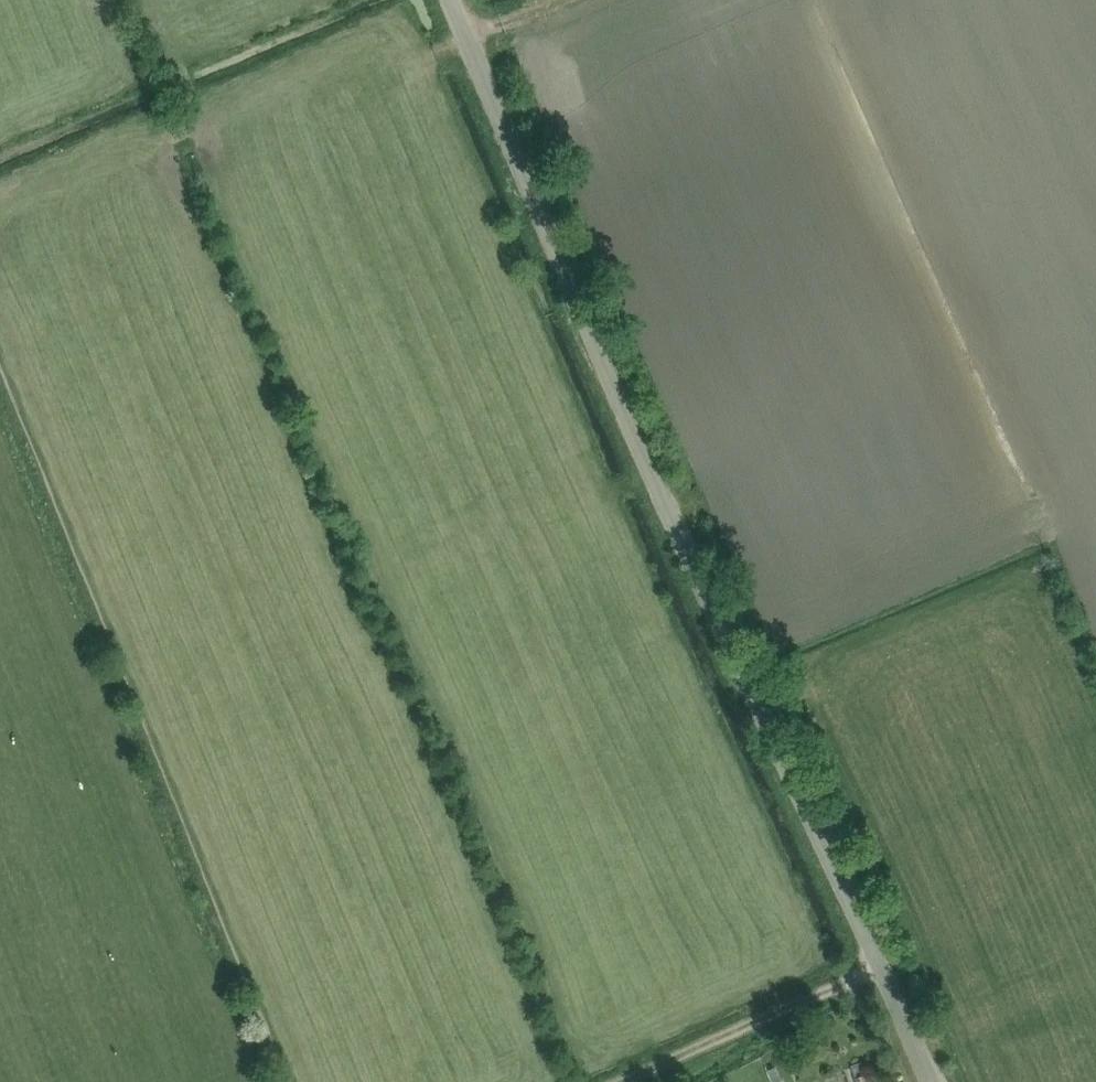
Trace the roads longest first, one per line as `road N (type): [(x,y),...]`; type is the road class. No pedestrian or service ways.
road 1 (unclassified): [(930,1081),(454,0)]
road 2 (track): [(622,1081),(881,973)]

